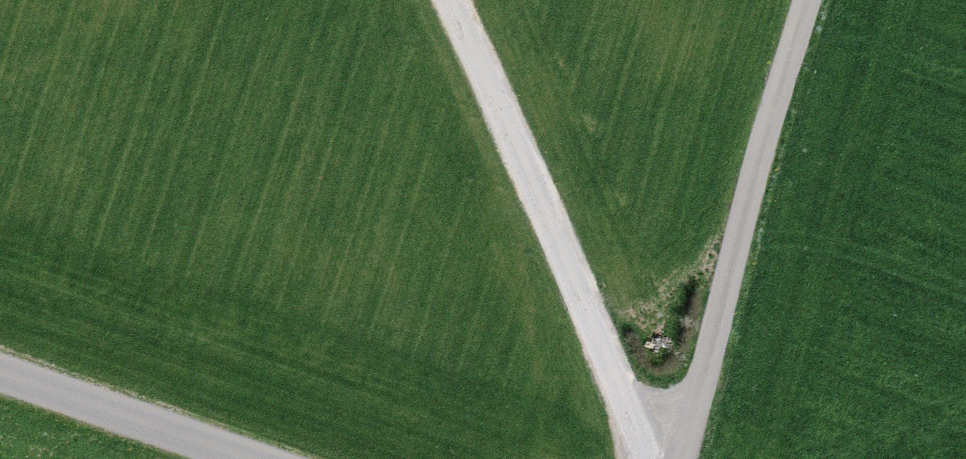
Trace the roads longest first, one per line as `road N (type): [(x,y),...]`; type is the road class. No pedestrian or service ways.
road 1 (track): [(656,458),(438,0)]
road 2 (track): [(808,0),(666,458)]
road 3 (unclassified): [(0,371),(258,458)]

